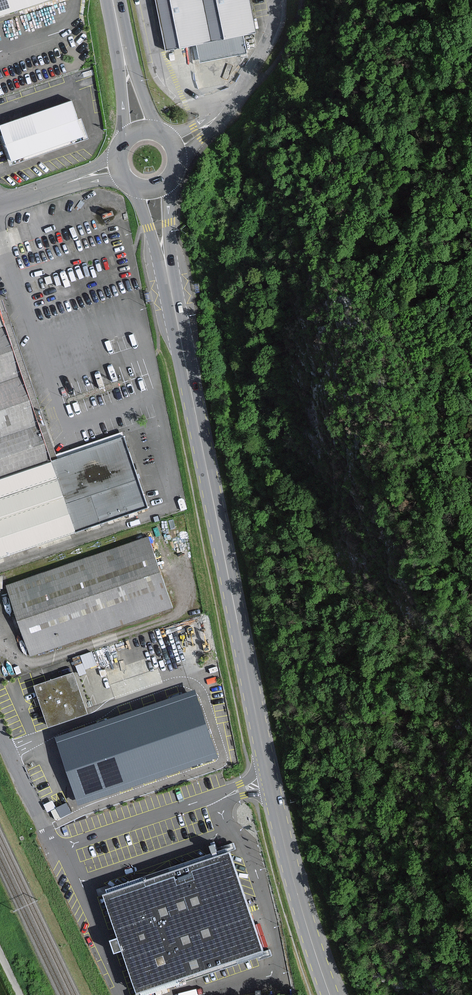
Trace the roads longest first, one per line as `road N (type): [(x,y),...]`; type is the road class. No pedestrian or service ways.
road 1 (primary): [(165,261),(269,780),(331,994)]
road 2 (unclassified): [(124,994),(81,886),(0,734)]
road 3 (track): [(303,0),(280,58),(224,108)]

